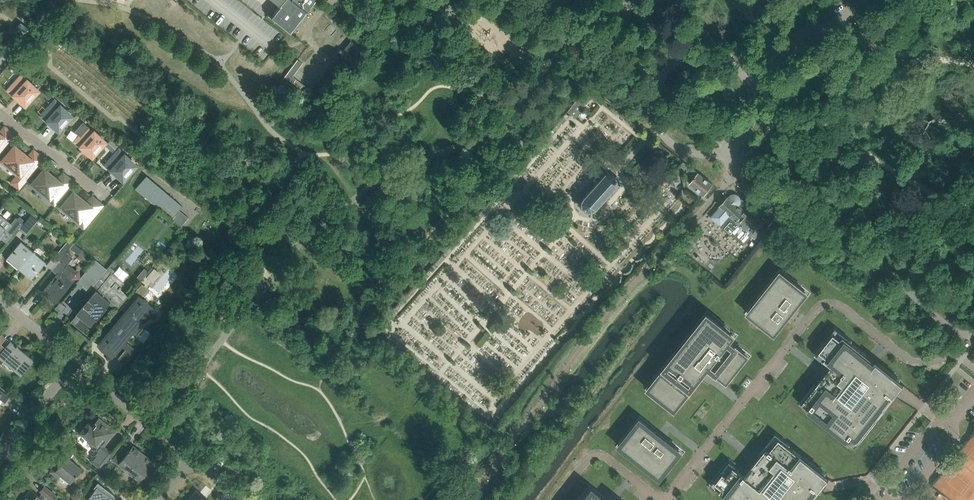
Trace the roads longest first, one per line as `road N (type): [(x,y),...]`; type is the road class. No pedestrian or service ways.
road 1 (residential): [(747,79),(724,59),(692,56),(672,66),(655,92),(655,117),(673,145),(696,154),(728,149)]
road 2 (residential): [(195,460),(72,361)]
road 3 (residential): [(747,79),(864,0)]
road 4 (residential): [(0,112),(109,197)]

